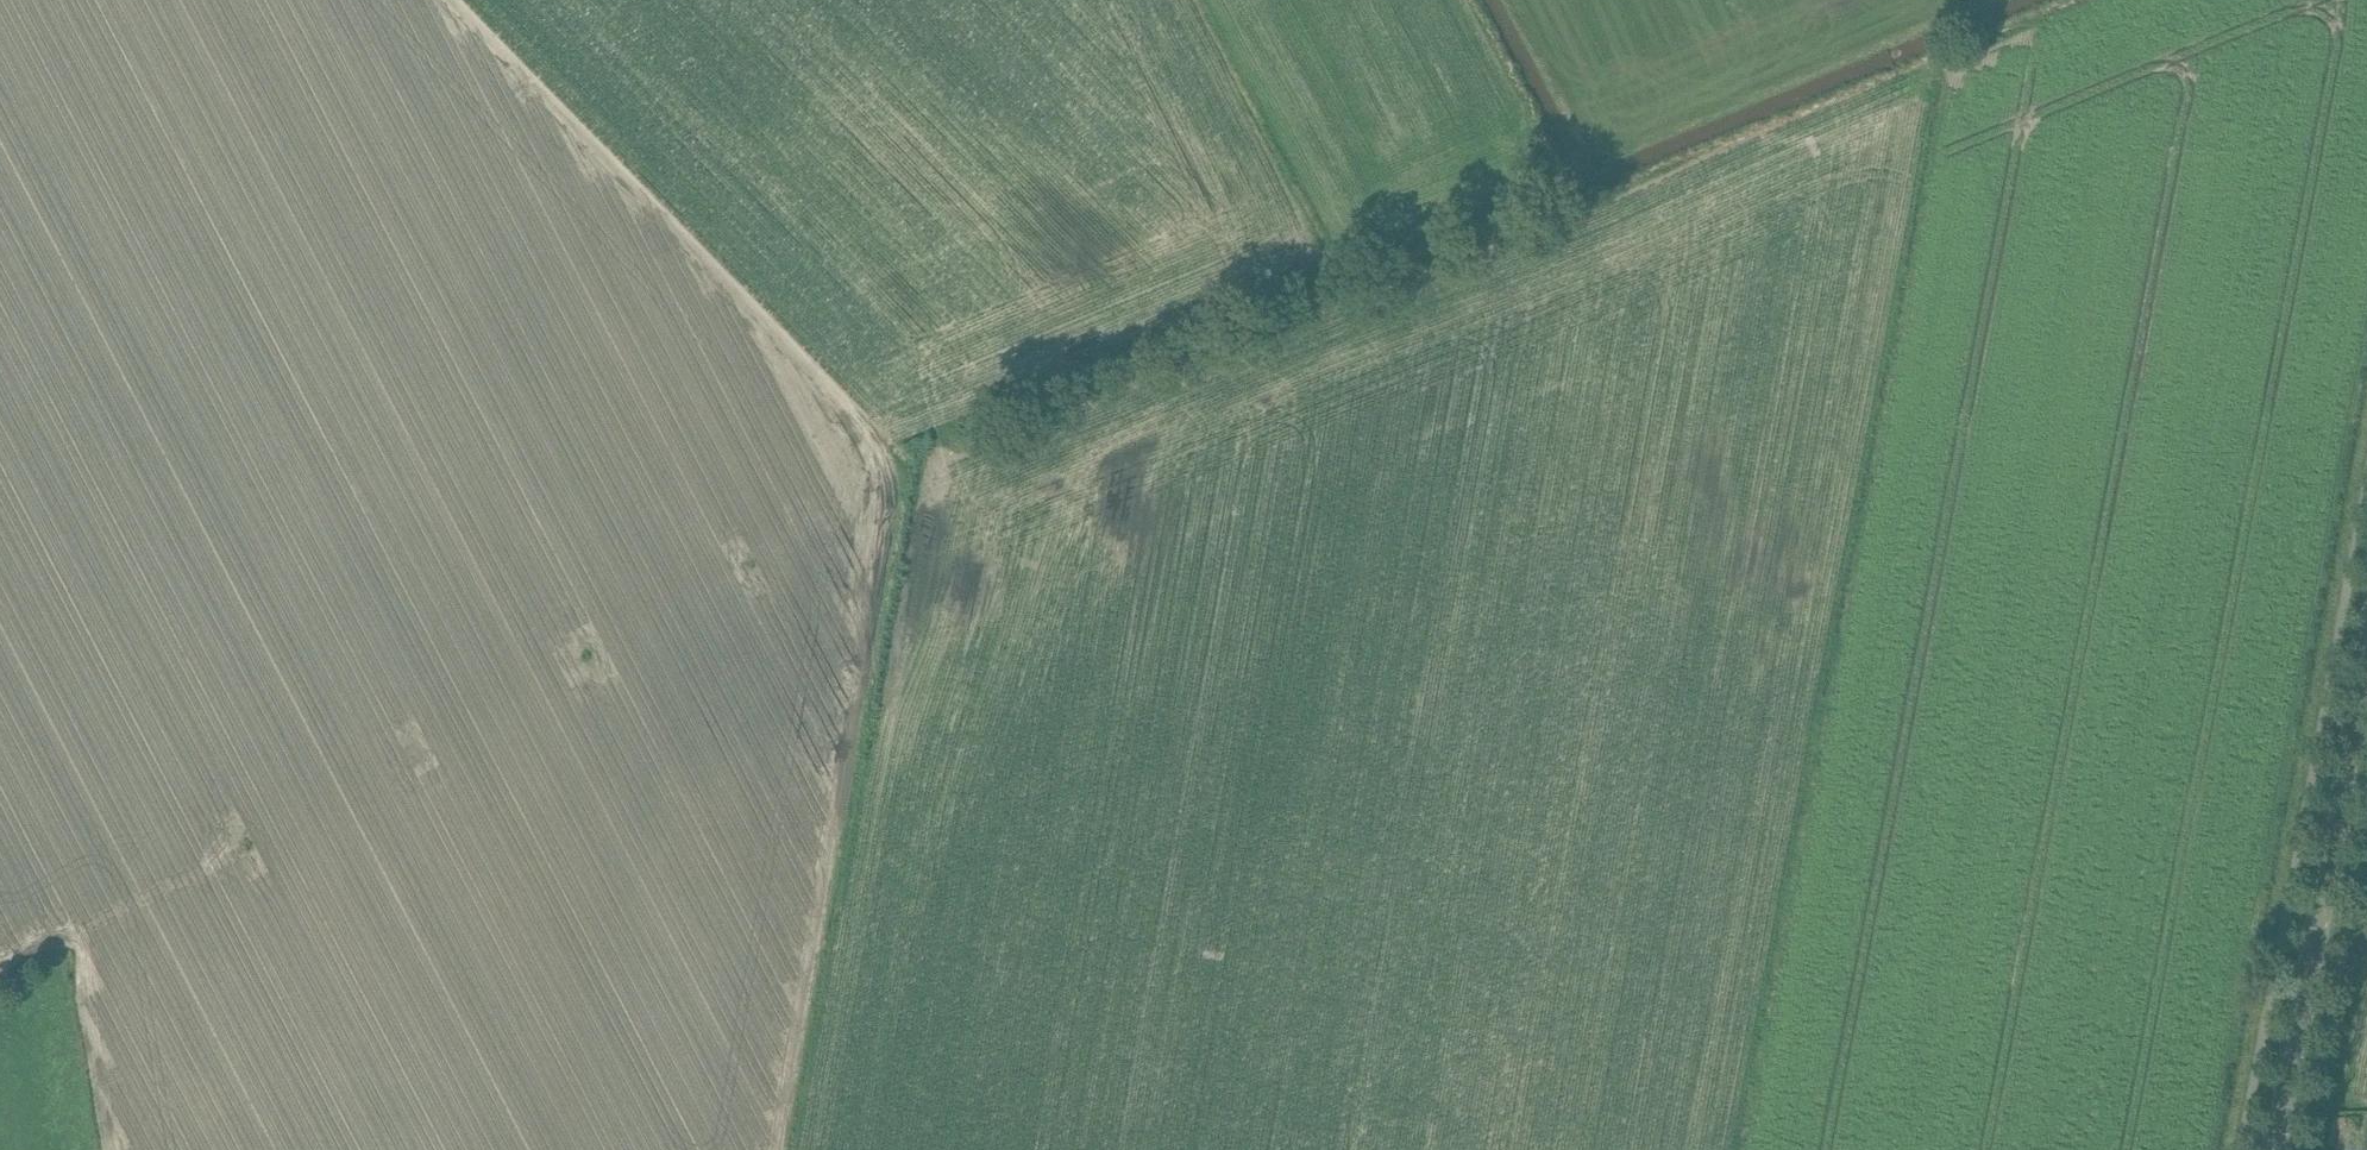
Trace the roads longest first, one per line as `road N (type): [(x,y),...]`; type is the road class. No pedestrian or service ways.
road 1 (unclassified): [(2274,1149),(2366,659)]

